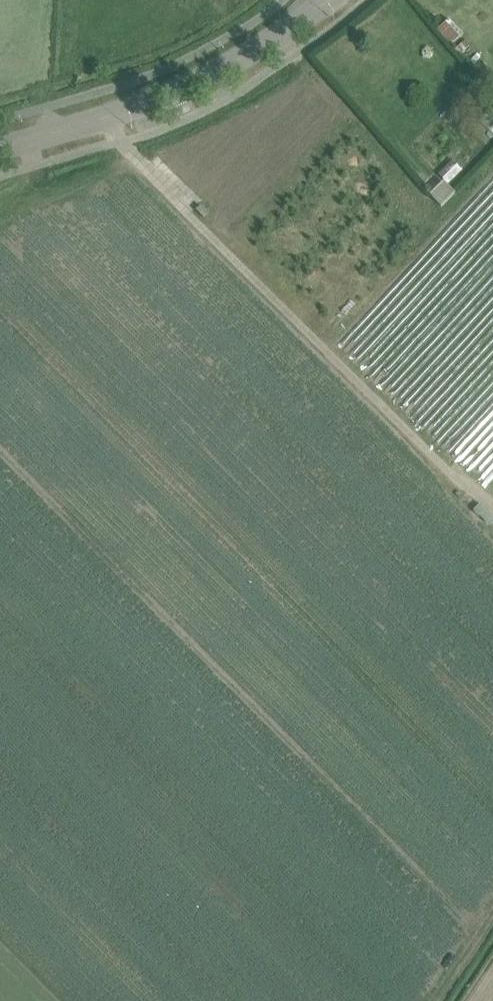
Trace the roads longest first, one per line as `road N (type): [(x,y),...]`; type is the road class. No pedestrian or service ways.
road 1 (tertiary): [(0,148),(160,98),(328,0)]

